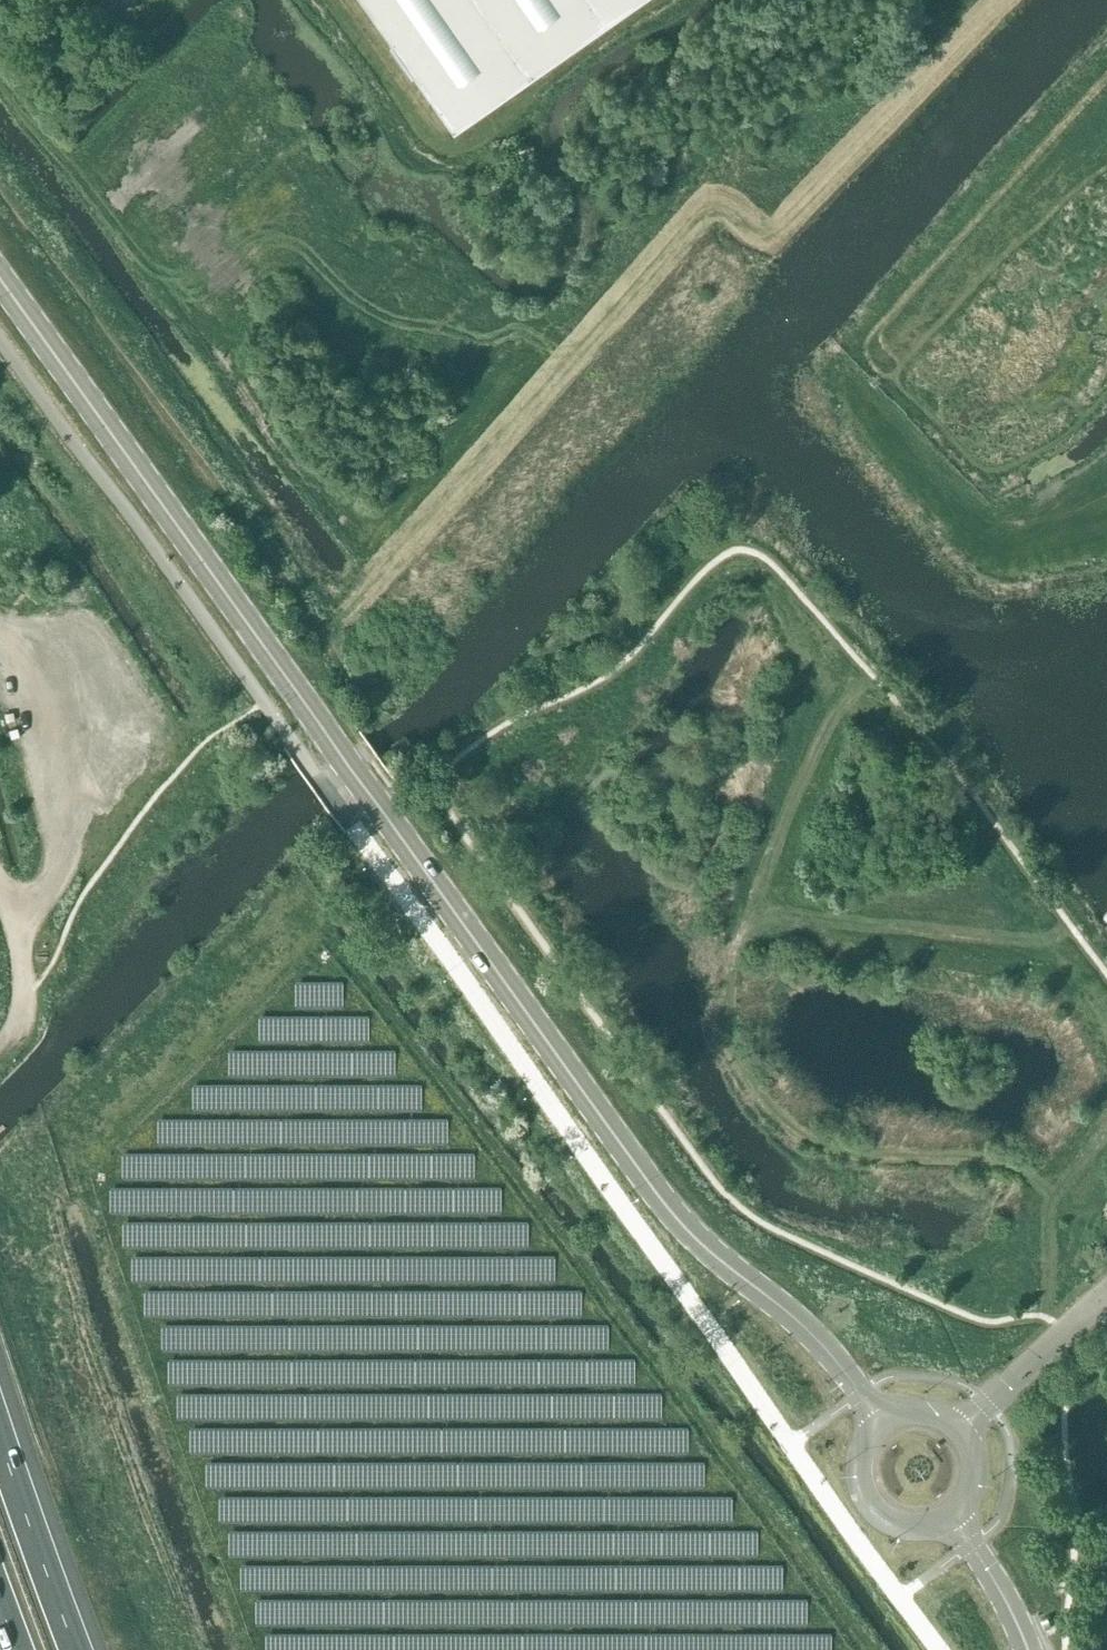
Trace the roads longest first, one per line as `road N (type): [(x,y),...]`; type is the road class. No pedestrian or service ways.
road 1 (tertiary): [(883,1418),(820,1342),(702,1243),(657,1193),(0,278)]
road 2 (motorway): [(75,1649),(0,1439)]
road 3 (tertiary): [(963,1429),(1106,1301)]
road 4 (tertiary): [(883,1418),(858,1455),(868,1502),(912,1527),(953,1515)]
road 5 (tertiary): [(1026,1649),(953,1515)]

